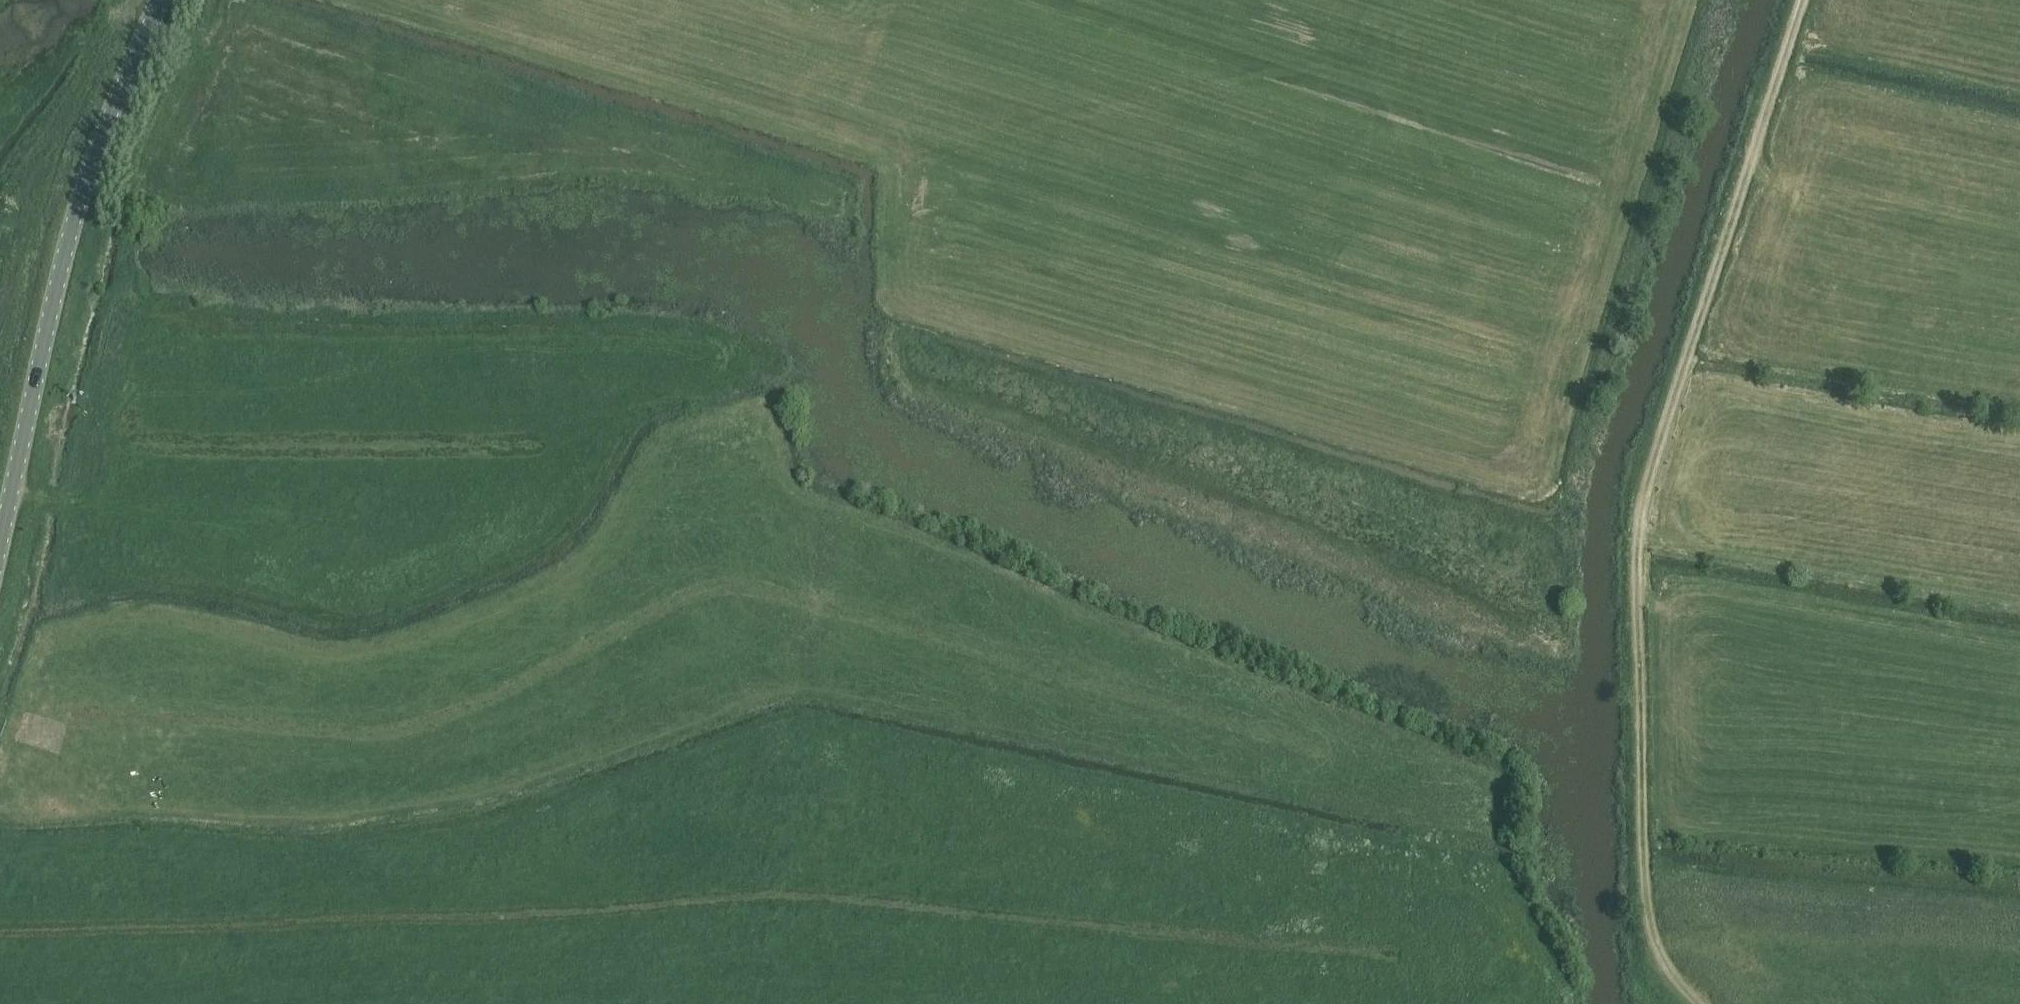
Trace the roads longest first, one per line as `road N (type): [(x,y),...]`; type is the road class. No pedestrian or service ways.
road 1 (track): [(1800,0),(1638,506),(1645,906),(1662,954),(1705,1003)]
road 2 (unclassified): [(0,545),(78,206),(159,0)]

